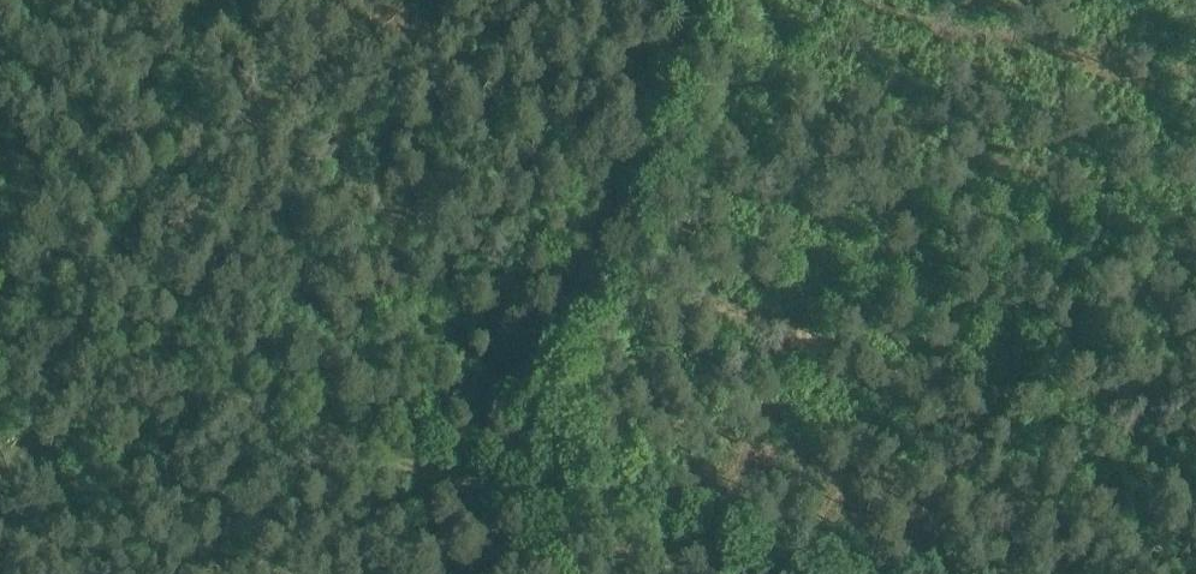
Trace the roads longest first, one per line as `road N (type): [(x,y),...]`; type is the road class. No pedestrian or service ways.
road 1 (track): [(486,492),(679,0)]
road 2 (track): [(486,492),(0,319)]
road 3 (track): [(703,573),(486,492)]

